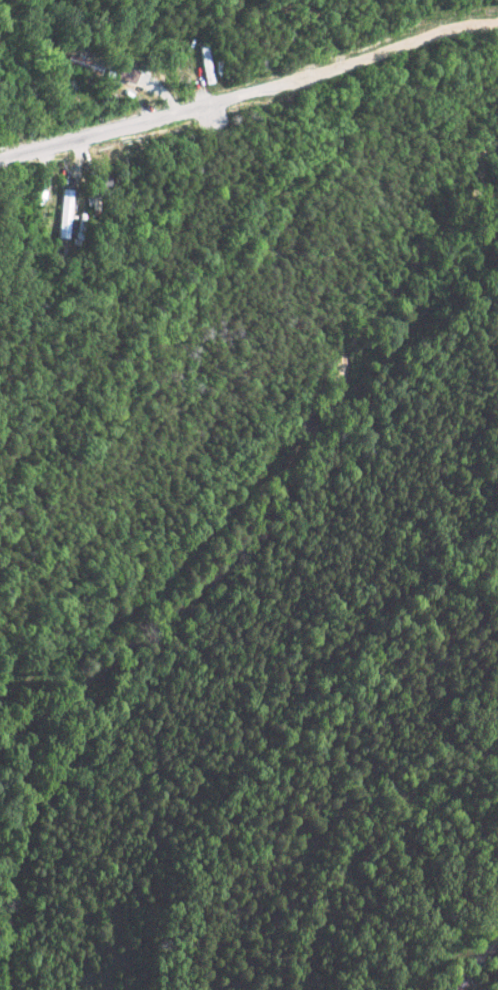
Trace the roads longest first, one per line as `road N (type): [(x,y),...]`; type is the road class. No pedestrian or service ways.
road 1 (residential): [(497,22),(441,31),(0,159)]

